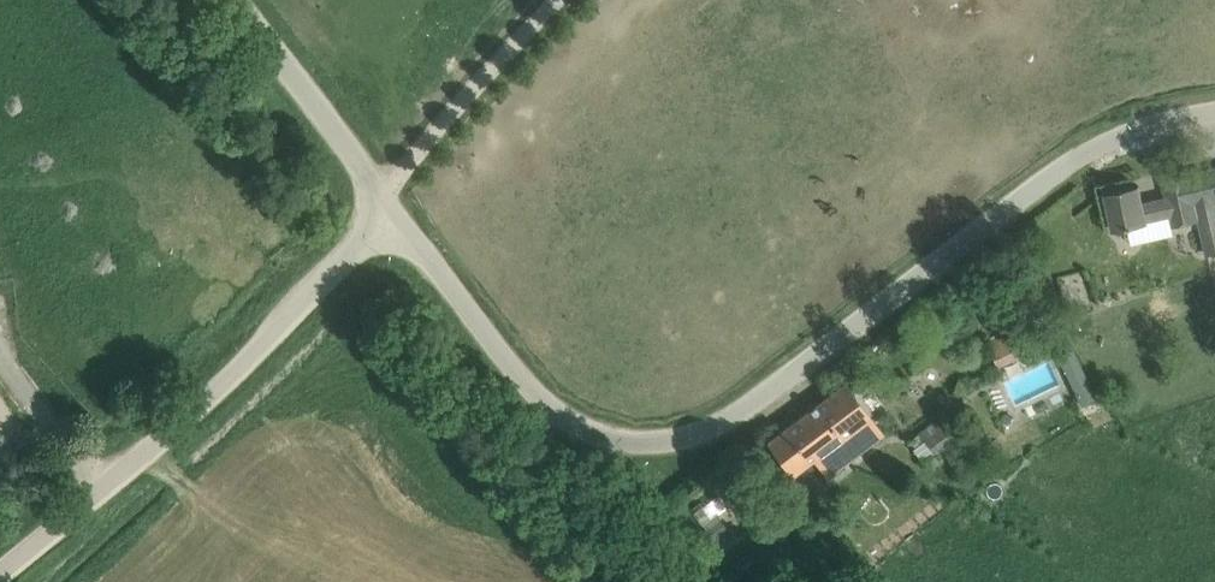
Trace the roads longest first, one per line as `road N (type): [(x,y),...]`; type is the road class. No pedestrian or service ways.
road 1 (unclassified): [(392,211),(530,383),(572,419),(626,442),(695,439),(745,416),(1077,166),(1148,125),(1214,108)]
road 2 (unclassified): [(0,574),(392,211)]
road 3 (unclassified): [(382,195),(566,0)]
road 4 (unclassified): [(382,195),(237,0)]

